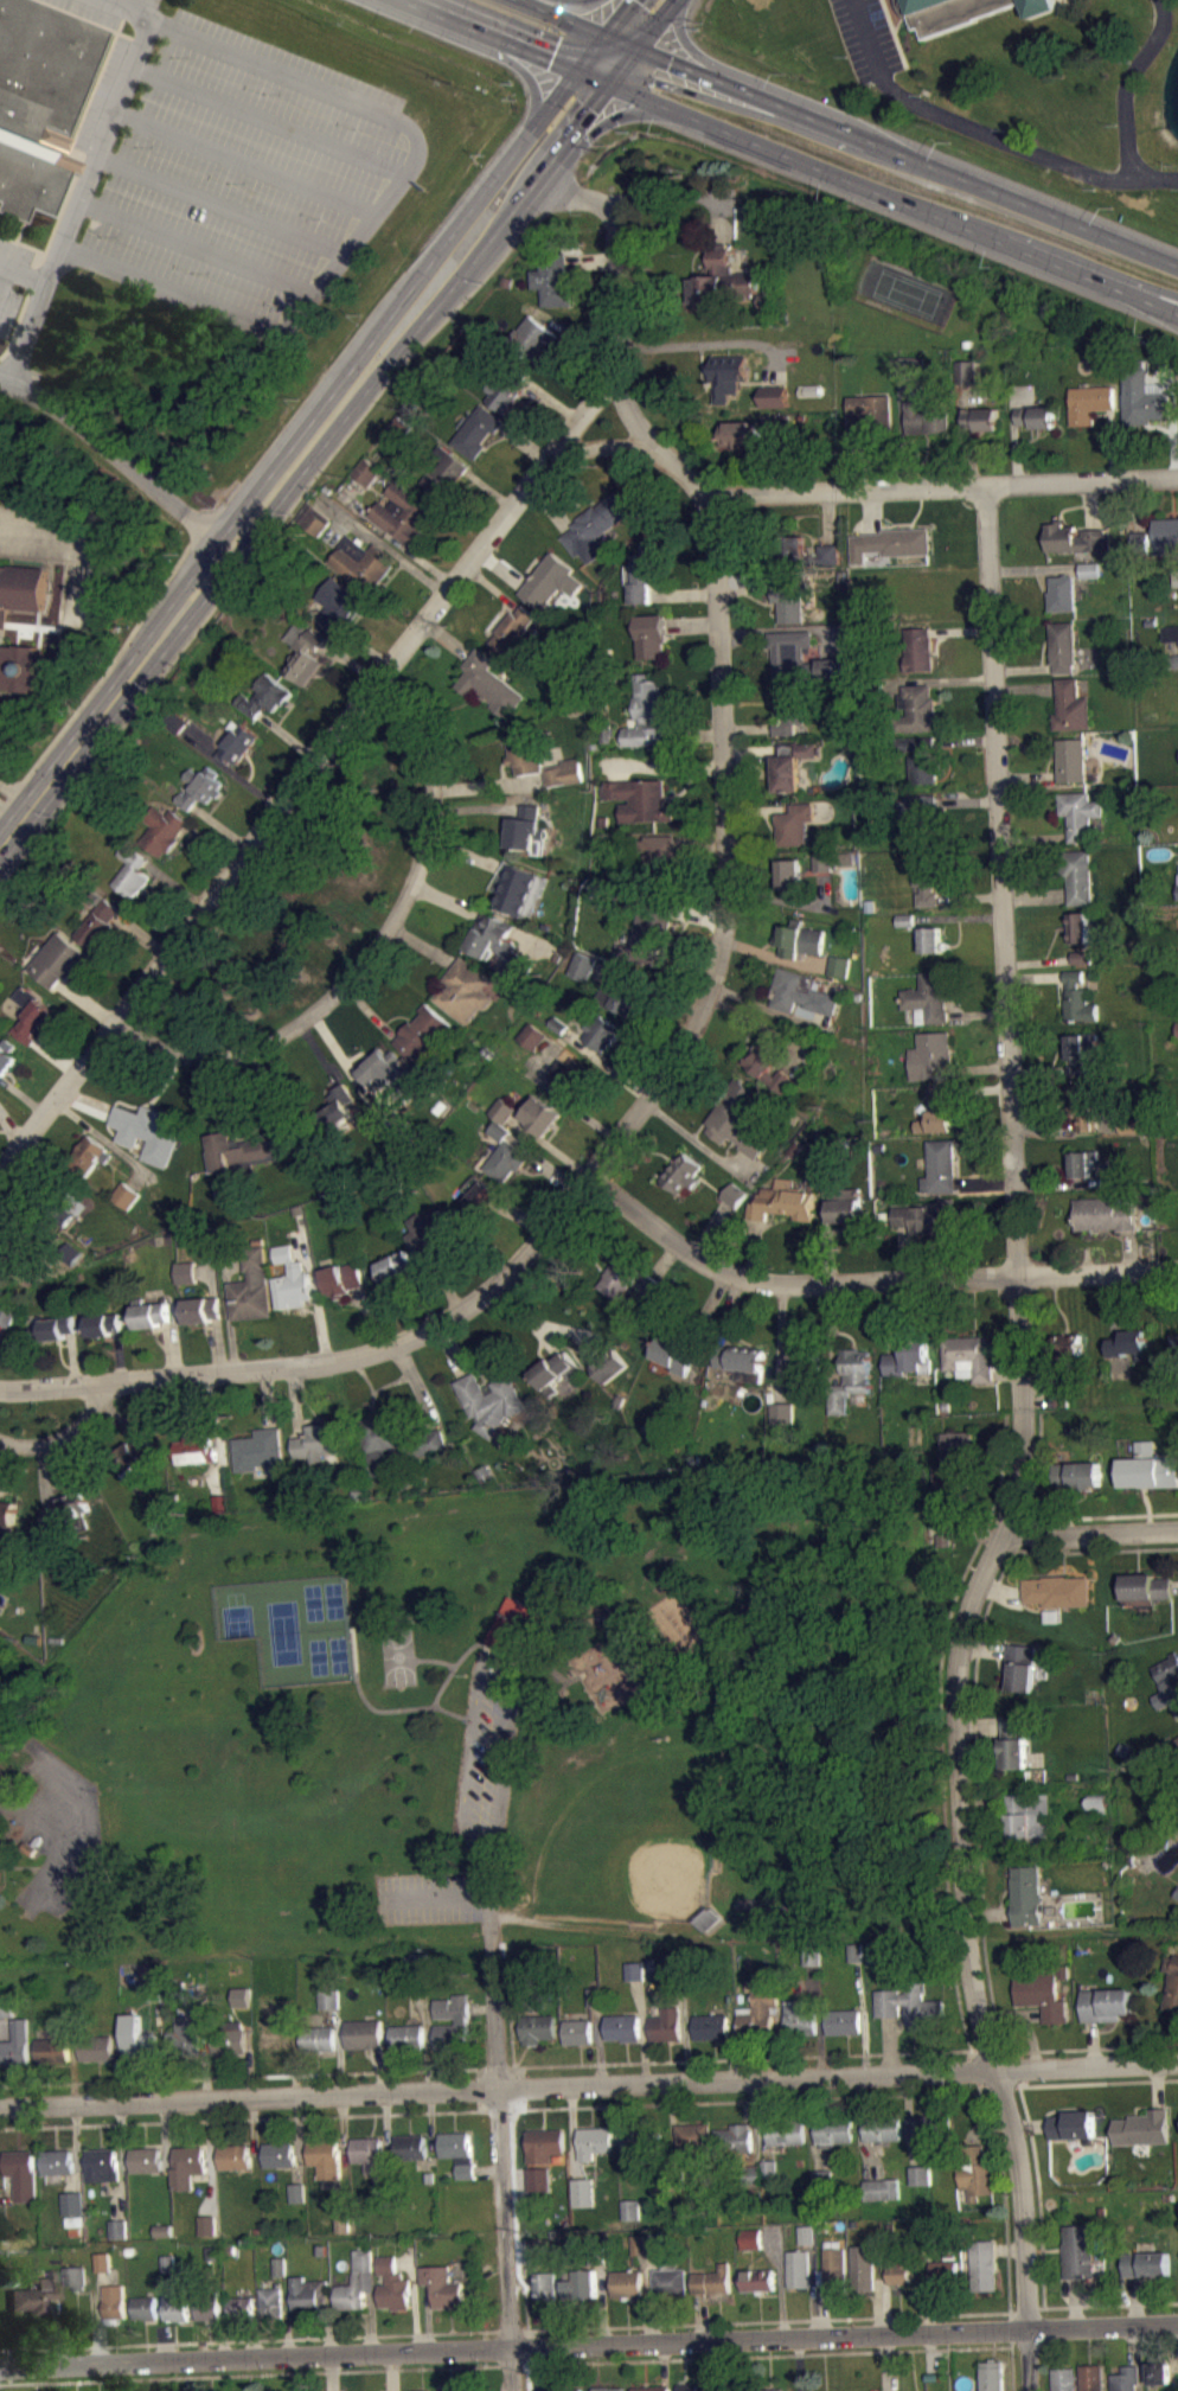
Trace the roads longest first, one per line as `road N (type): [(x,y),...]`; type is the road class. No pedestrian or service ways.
road 1 (residential): [(1029,2390),(1019,2176),(969,1969),(956,1724),(962,1634),(1013,1504),(1024,1443),(985,484)]
road 2 (residential): [(0,1168),(615,367),(608,216),(572,197),(524,194)]
road 3 (tertiary): [(0,2367),(1177,2322)]
road 4 (residential): [(0,2106),(1177,2062)]
road 5 (residential): [(589,1176),(678,1056),(712,983),(724,920),(710,496)]
road 6 (residential): [(0,1388),(303,1364),(409,1340),(495,1285),(589,1176)]
road 7 (primary): [(575,70),(1177,313)]
road 8 (residential): [(589,1176),(689,1253),(748,1280),(1177,1268)]
road 9 (residential): [(113,1022),(192,1056),(244,1051),(337,992),(385,934),(427,844),(433,791),(420,747),(371,689)]
road 10 (primary): [(1177,263),(635,49)]
road 11 (residential): [(652,448),(710,496),(1177,476)]
road 12 (secondary): [(153,644),(236,557),(495,229)]
road 13 (residential): [(512,2390),(489,1918)]
road 14 (secondary): [(575,70),(367,345)]
road 15 (secondary): [(0,846),(153,644)]
road 16 (secondary): [(367,345),(218,539)]
road 17 (primary): [(397,0),(575,70)]
road 18 (residential): [(1004,1528),(1036,1536),(1177,1531)]
road 19 (primary): [(460,25),(534,87),(527,134)]
road 20 (residential): [(0,1442),(41,1445),(69,1434),(90,1413),(103,1381)]
road 21 (secondary): [(218,539),(169,606),(153,644)]
road 22 (primary): [(571,130),(632,114),(689,119)]

